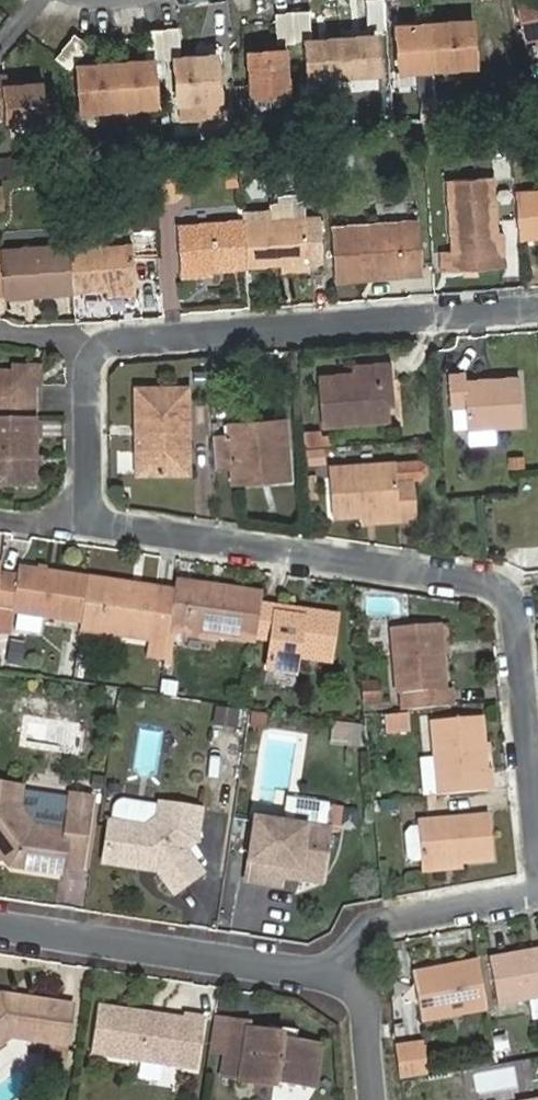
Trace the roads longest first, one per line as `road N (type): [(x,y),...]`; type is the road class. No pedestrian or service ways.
road 1 (residential): [(537,848),(513,597),(480,579),(93,520)]
road 2 (residential): [(93,520),(91,364),(107,342),(537,312)]
road 3 (residential): [(0,928),(305,974),(339,961)]
road 4 (residential): [(339,961),(376,925),(537,893)]
road 5 (residential): [(339,961),(361,995),(371,1099)]

